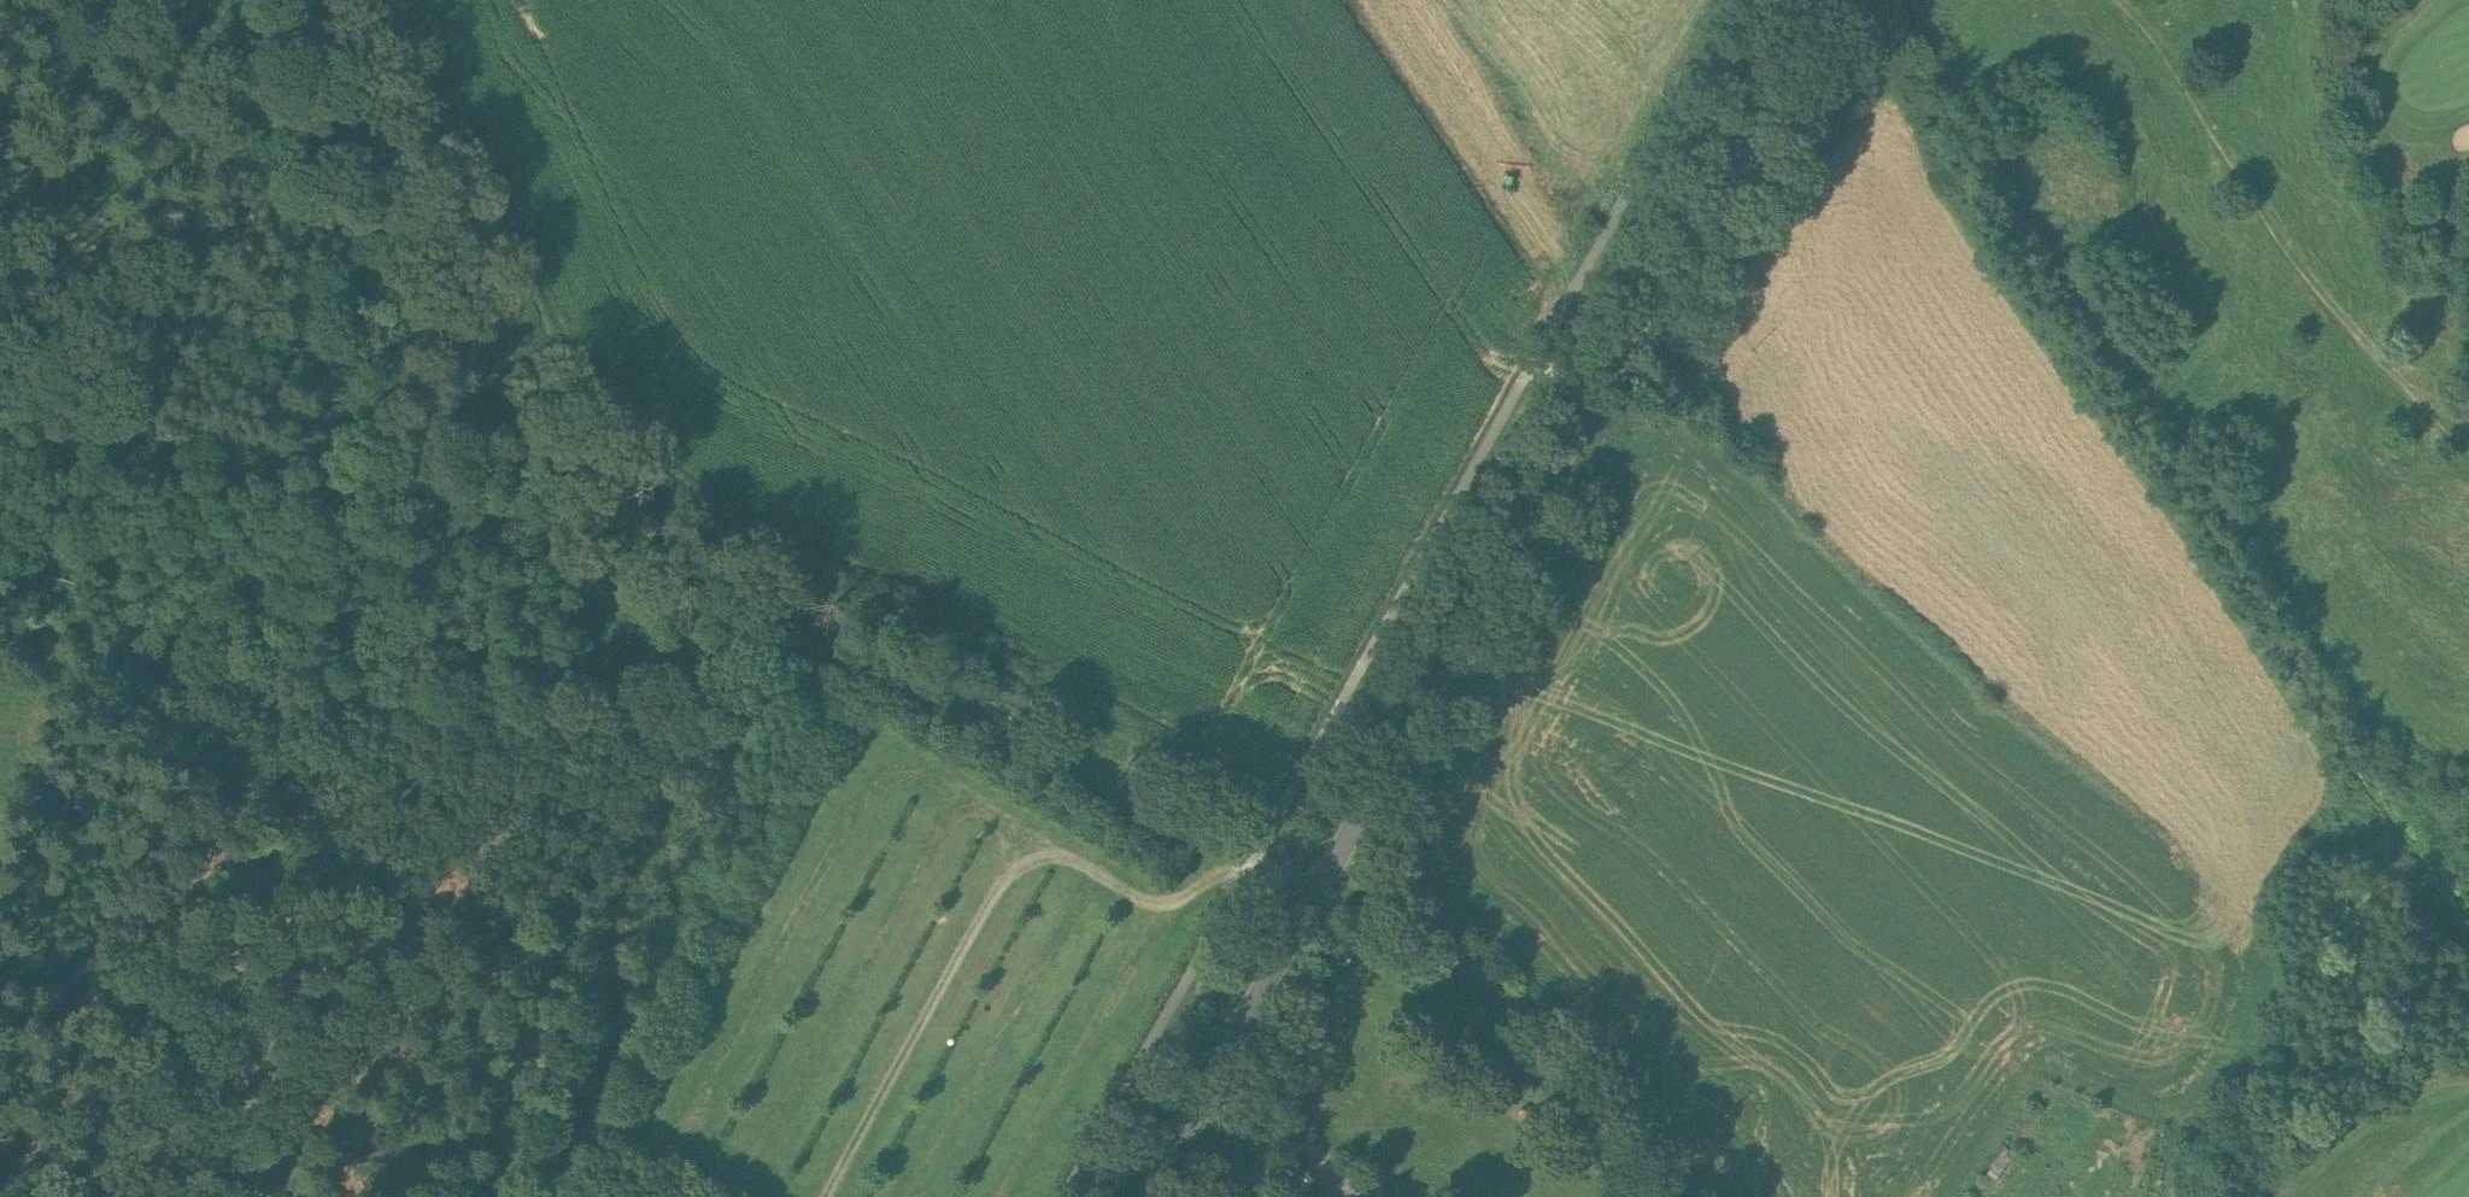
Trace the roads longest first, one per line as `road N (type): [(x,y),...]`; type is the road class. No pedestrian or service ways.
road 1 (tertiary): [(1819,0),(1140,1196)]

